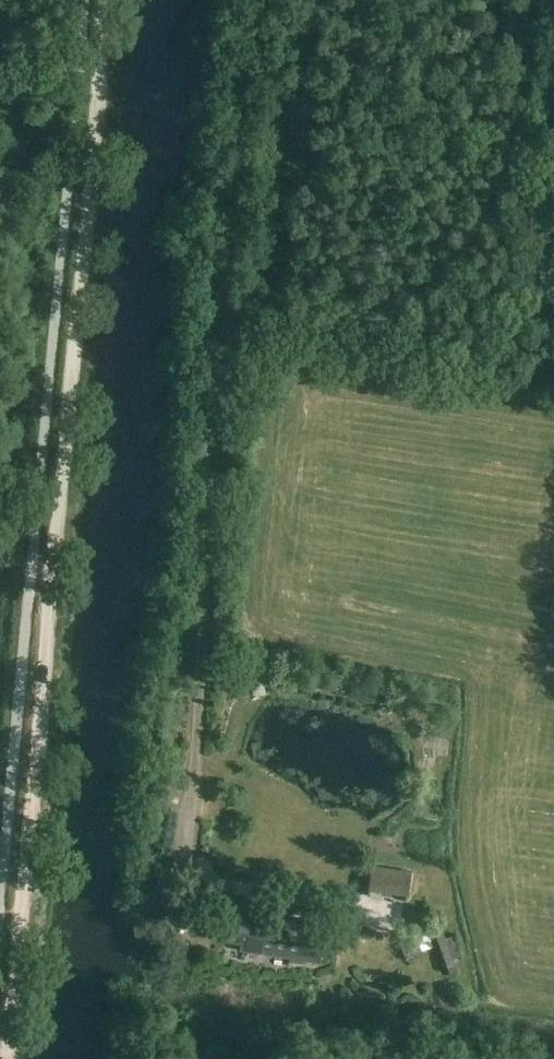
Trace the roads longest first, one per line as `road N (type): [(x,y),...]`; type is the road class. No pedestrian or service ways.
road 1 (track): [(109,0),(10,1058)]
road 2 (track): [(263,891),(207,872),(190,858),(186,839),(258,0)]

